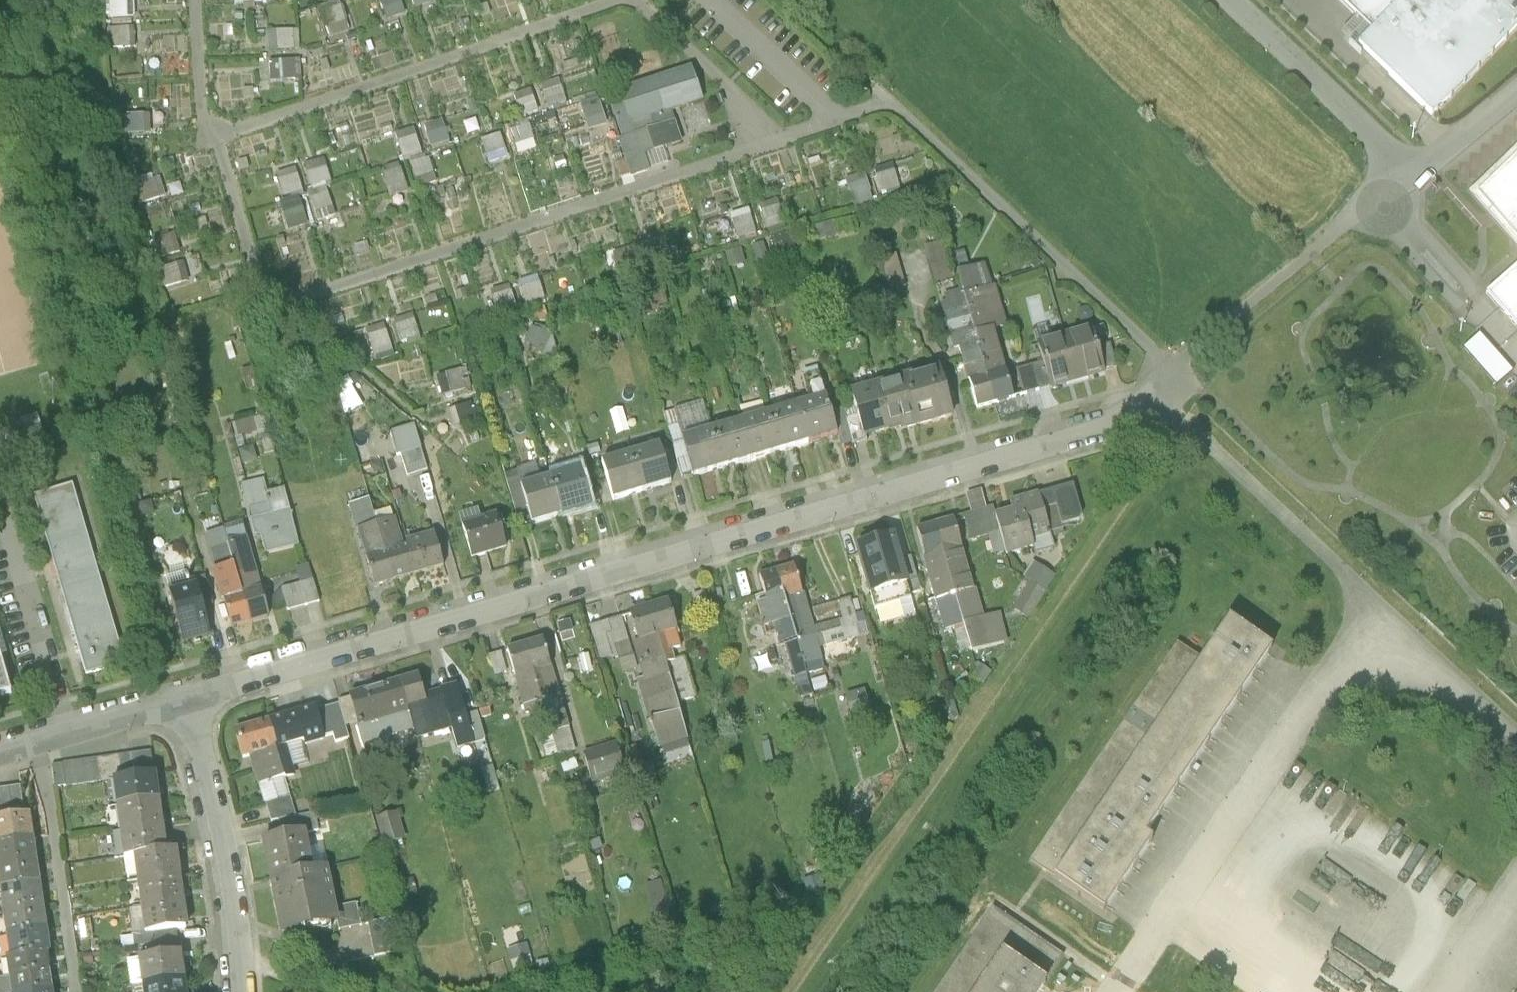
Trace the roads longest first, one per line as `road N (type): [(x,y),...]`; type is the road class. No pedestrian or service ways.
road 1 (residential): [(191,701),(1111,427),(1169,385)]
road 2 (residential): [(239,991),(224,841),(191,701)]
road 3 (residential): [(39,743),(72,991)]
road 4 (unclassified): [(1382,204),(1516,91)]
road 5 (residential): [(39,743),(191,701)]

